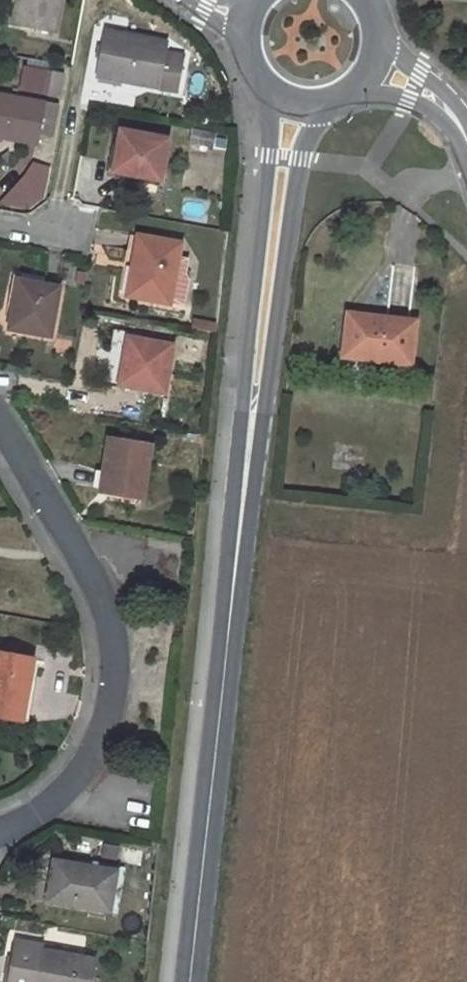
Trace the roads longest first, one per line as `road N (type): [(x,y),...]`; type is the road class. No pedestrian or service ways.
road 1 (secondary): [(187,981),(248,404)]
road 2 (residential): [(0,426),(70,541),(104,611),(115,659),(89,758),(50,804),(0,827)]
road 3 (secondary): [(275,101),(248,404)]
road 4 (secondary): [(248,404),(303,159),(325,112)]
road 5 (unclassified): [(352,104),(408,100),(434,113),(466,157)]

